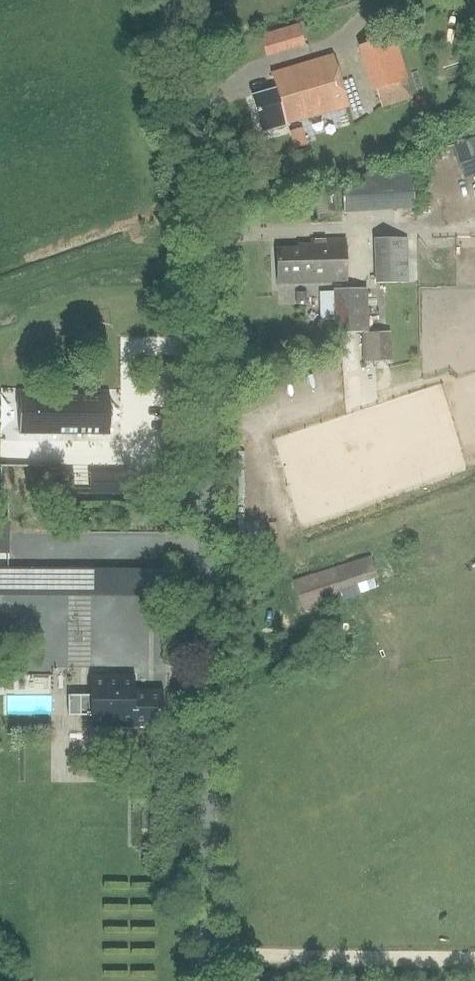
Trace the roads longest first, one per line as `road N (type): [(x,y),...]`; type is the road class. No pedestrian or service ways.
road 1 (tertiary): [(206,980),(206,296),(189,125),(163,0)]
road 2 (track): [(206,952),(474,965)]

